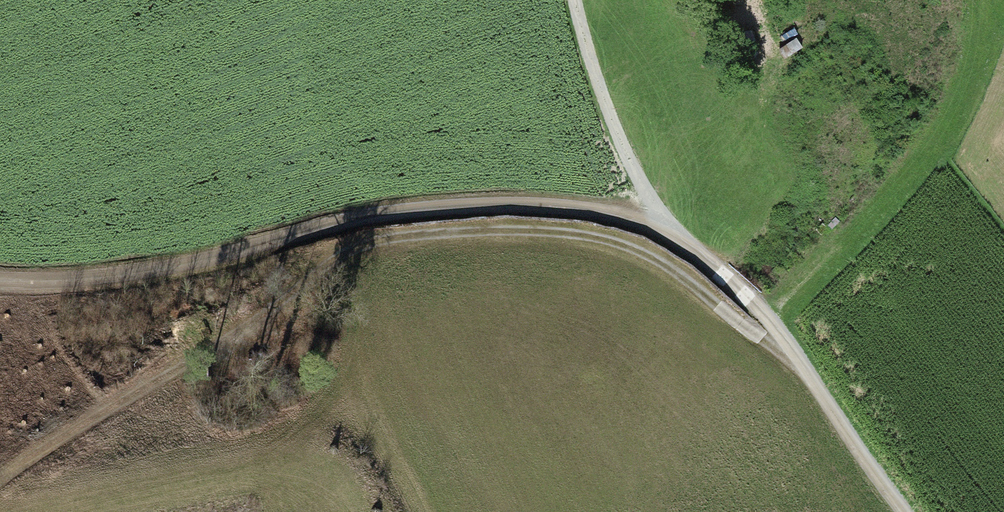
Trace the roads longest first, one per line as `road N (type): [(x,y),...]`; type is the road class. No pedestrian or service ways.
road 1 (track): [(807,374),(680,277),(622,247),(520,233),(388,240),(341,258),(0,475)]
road 2 (track): [(696,254),(617,217),(486,206),(387,213),(114,277),(0,279)]
road 3 (track): [(902,511),(783,338),(696,254)]
road 4 (track): [(696,254),(631,164),(576,0)]

